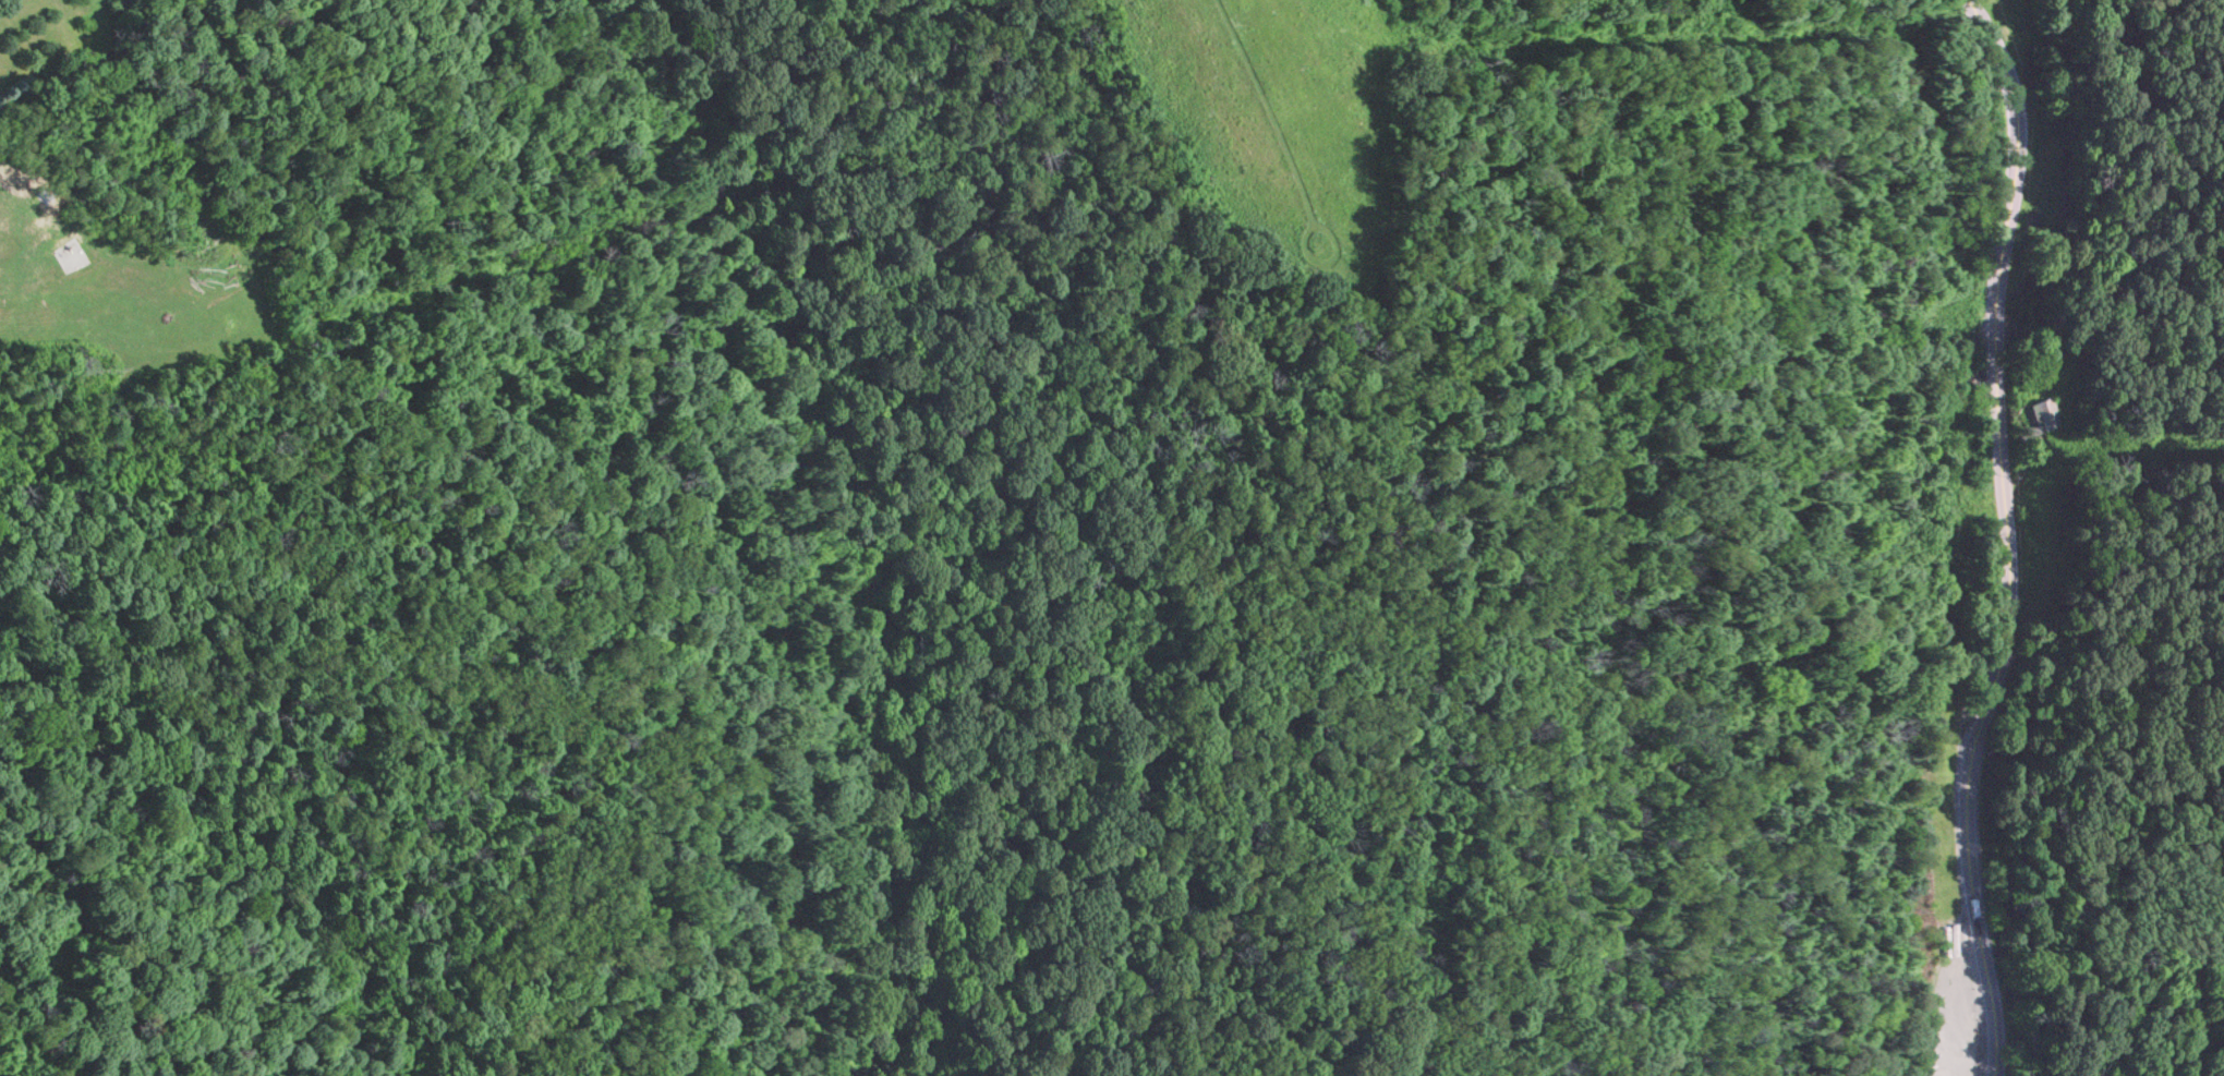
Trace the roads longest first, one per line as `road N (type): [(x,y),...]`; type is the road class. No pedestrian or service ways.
road 1 (tertiary): [(1969,0),(2011,84),(2017,138),(1991,306),(2007,549),(1996,666),(1967,787),(1985,1075)]

